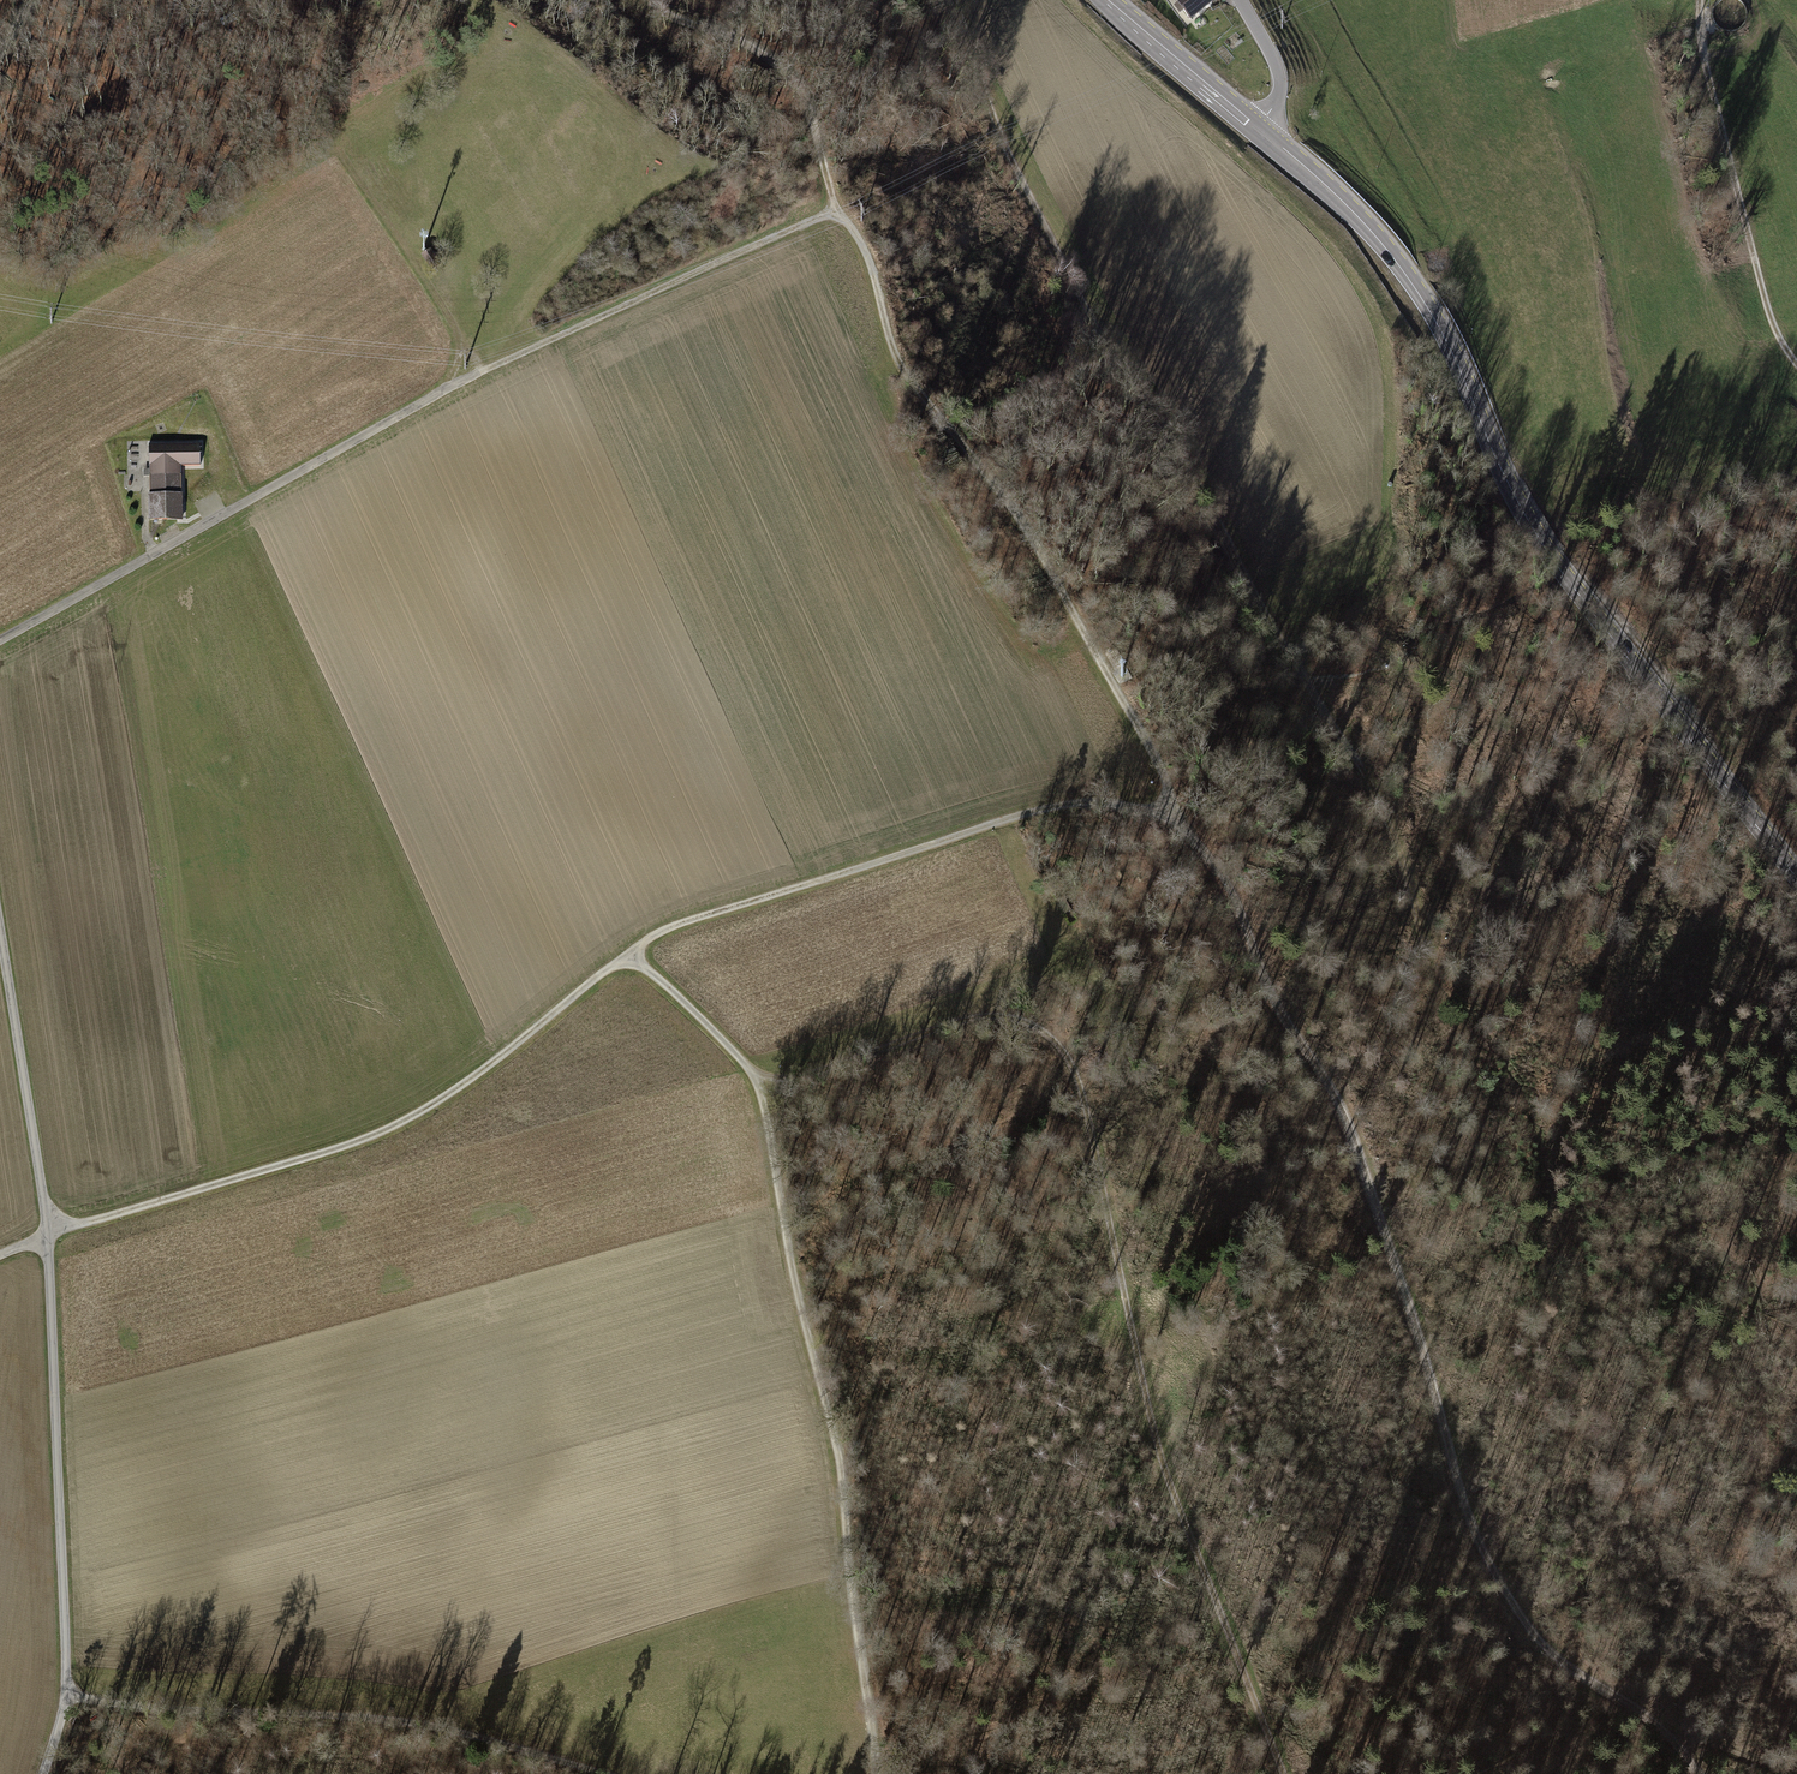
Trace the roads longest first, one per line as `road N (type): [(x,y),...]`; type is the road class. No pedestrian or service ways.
road 1 (track): [(955,0),(997,127),(1040,220),(1110,355),(1199,481),(1313,695),(1377,793),(1434,966),(1519,1082),(1543,1143)]
road 2 (track): [(1165,812),(1079,803),(1000,817),(659,932),(451,1095),(365,1142),(48,1230)]
road 3 (track): [(450,387),(837,208),(857,234),(884,328),(912,387),(1033,543),(1152,753),(1166,786),(1165,812)]
road 4 (track): [(750,1070),(784,1080),(969,1017),(1039,1026),(1067,1057),(1084,1099),(1151,1424),(1283,1773)]
road 5 (track): [(1672,1736),(1569,1669),(1531,1635),(1491,1579),(1334,1097),(1270,992),(1221,871),(1165,812)]
road 6 (secondary): [(1796,878),(1530,525),(1449,345),(1404,273),(1356,213),(1256,129)]
road 7 (track): [(630,954),(712,1027),(761,1093),(794,1276),(837,1438),(880,1773)]
road 8 (unclassified): [(0,938),(48,1230),(69,1693),(42,1773)]
road 9 (track): [(610,1773),(452,1729),(69,1693)]
road 10 (track): [(1704,0),(1705,41),(1754,255),(1770,317),(1796,363)]
road 11 (track): [(649,0),(761,53),(794,82),(809,107),(837,208)]
road 12 (track): [(450,387),(460,339),(339,148)]
road 13 (secondary): [(1256,129),(1108,0)]
road 14 (residential): [(1240,0),(1280,77),(1273,106),(1256,129)]
road 15 (track): [(1796,1763),(1672,1736)]

